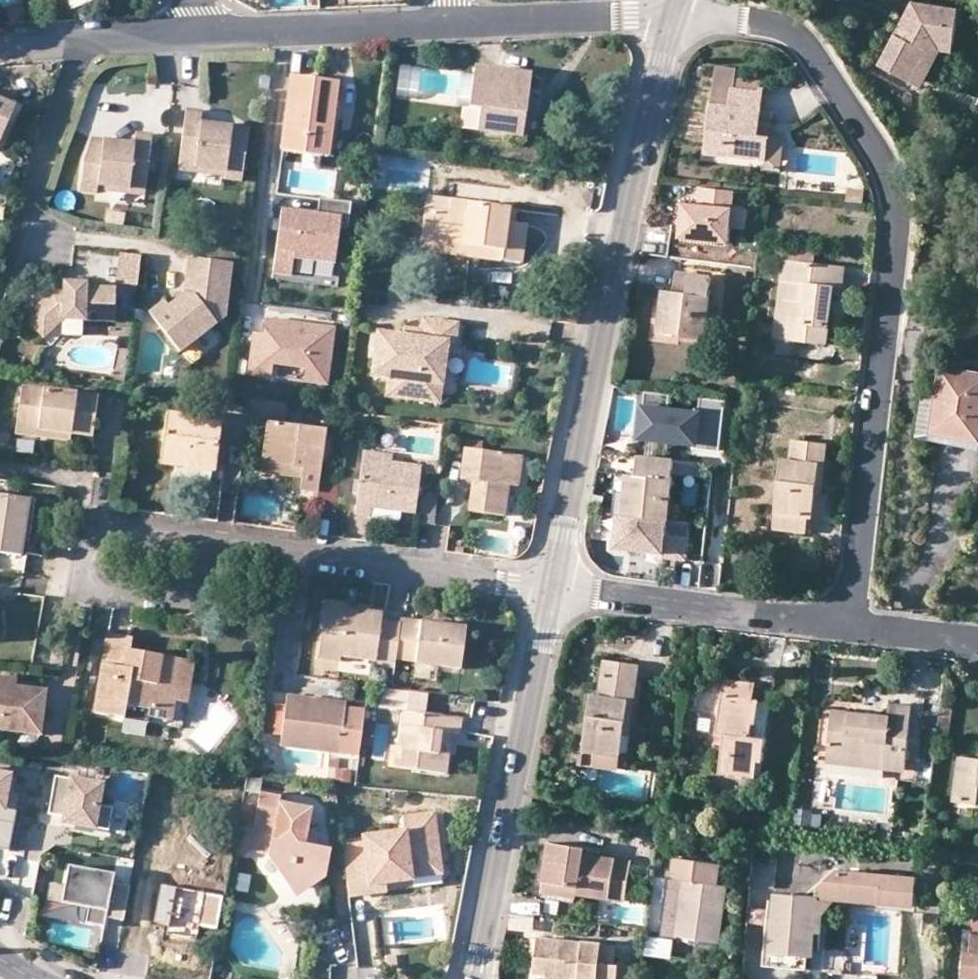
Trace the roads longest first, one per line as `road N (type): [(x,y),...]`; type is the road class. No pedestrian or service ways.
road 1 (residential): [(672,13),(778,26),(802,39),(892,191),(896,232),(853,625)]
road 2 (tertiary): [(552,588),(672,13)]
road 3 (tertiary): [(474,978),(552,588)]
road 4 (residential): [(0,278),(82,43),(209,33)]
road 5 (residential): [(231,542),(552,588)]
road 6 (residential): [(552,588),(853,625)]
road 7 (residential): [(231,542),(208,582),(184,601),(111,594),(87,573),(83,551),(99,525),(124,523)]
road 8 (residential): [(209,33),(452,20)]
road 9 (residential): [(452,20),(672,13)]
road 10 (residential): [(853,625),(977,641)]

